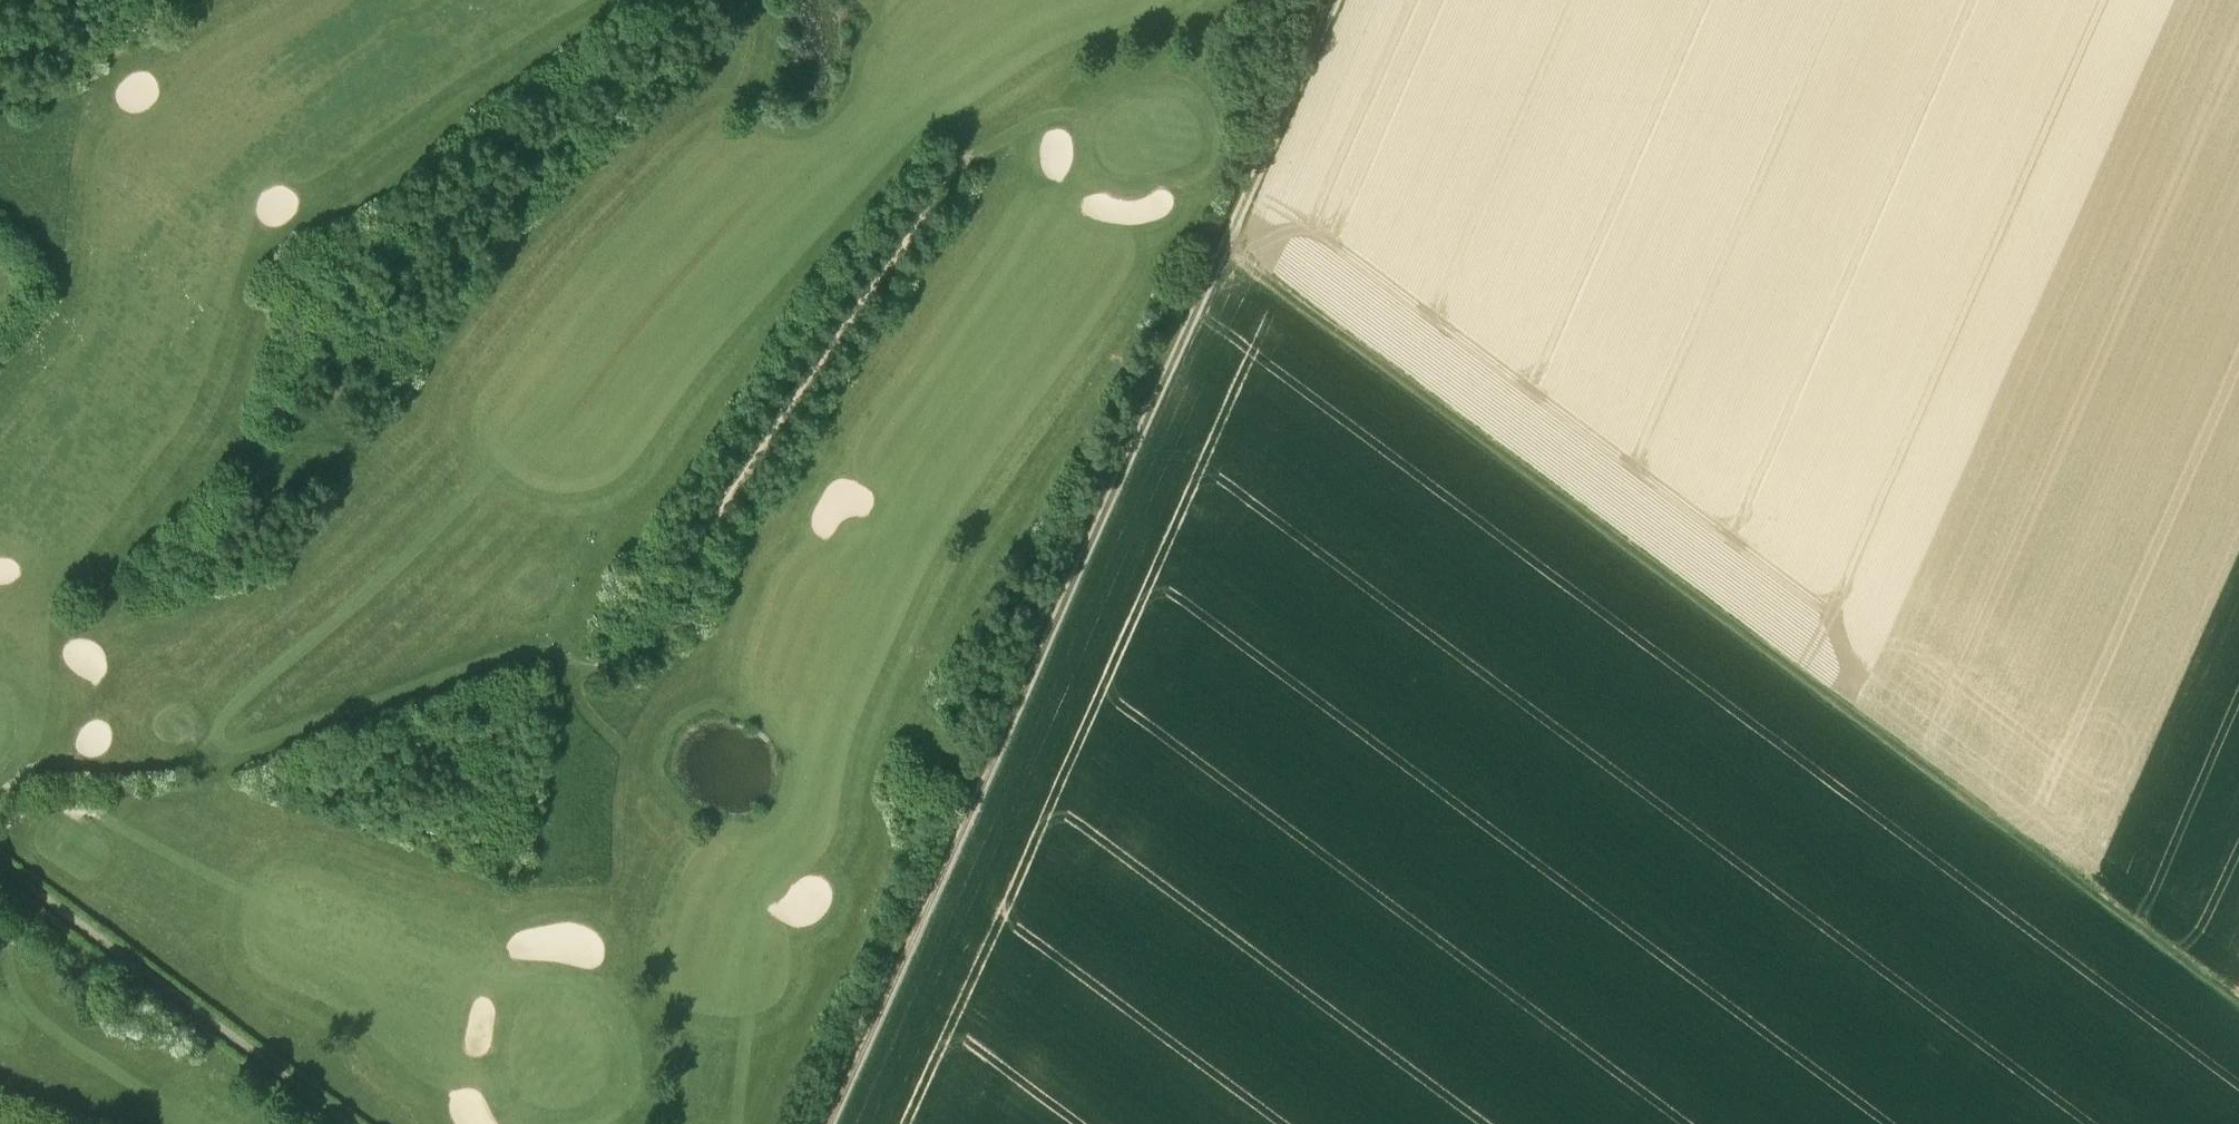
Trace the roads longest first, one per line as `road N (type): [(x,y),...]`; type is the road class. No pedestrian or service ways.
road 1 (track): [(1230,248),(2238,1002)]
road 2 (track): [(1339,0),(851,1123)]
road 3 (track): [(0,863),(348,1123)]

